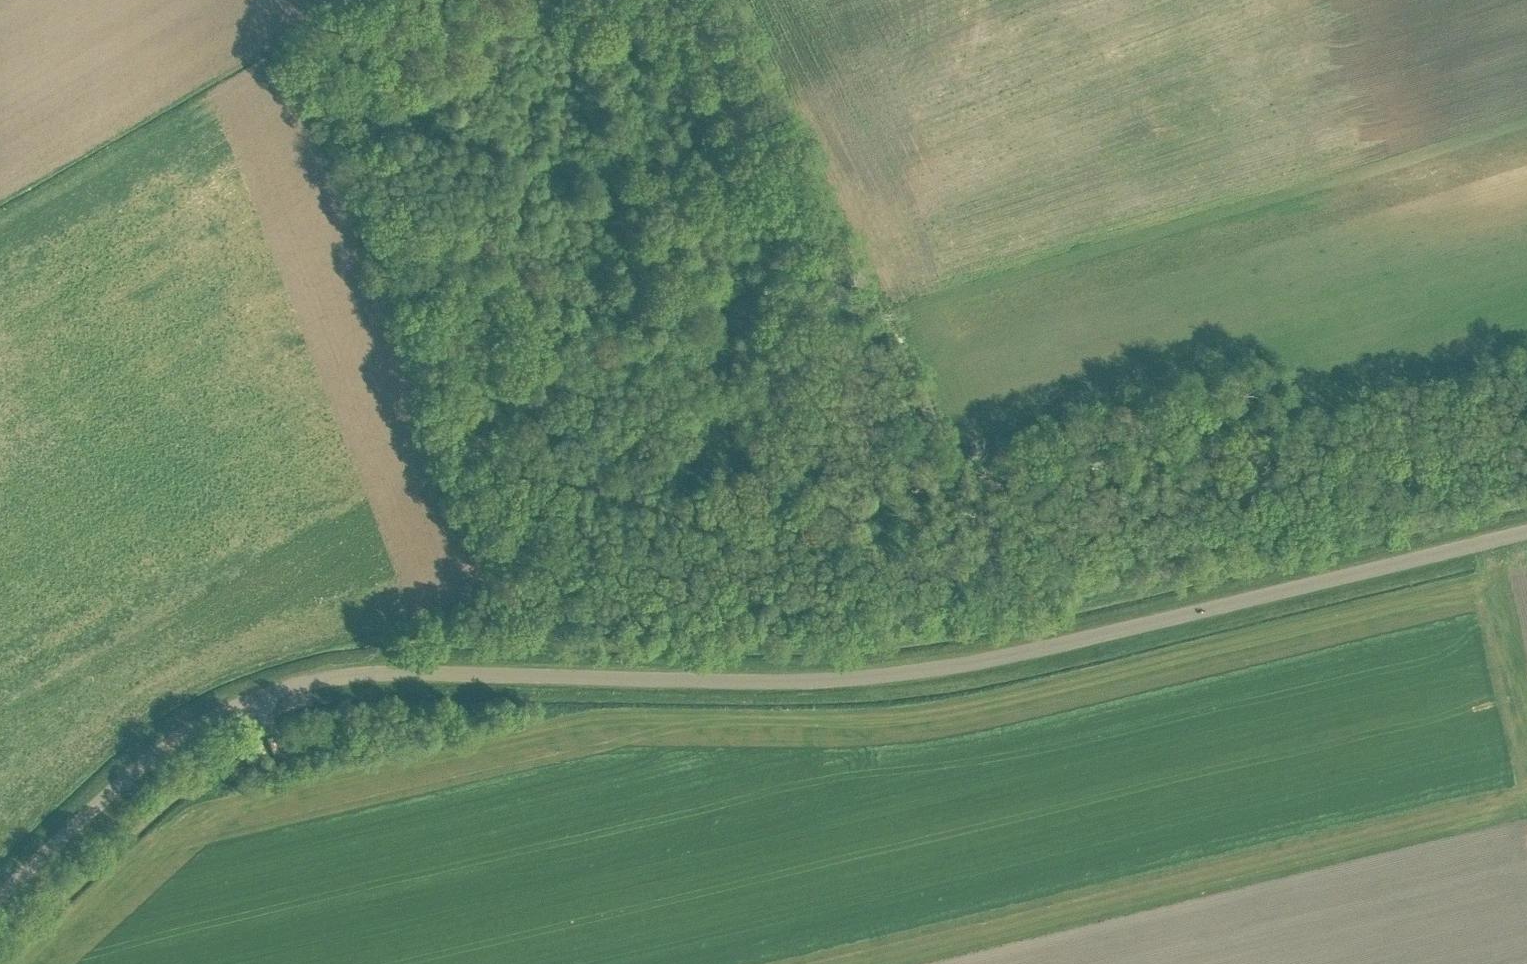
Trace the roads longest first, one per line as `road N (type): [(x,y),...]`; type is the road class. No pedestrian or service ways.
road 1 (unclassified): [(0,895),(154,755),(222,709),(289,685),(375,672),(806,680),(895,672),(1084,637),(1526,531)]

